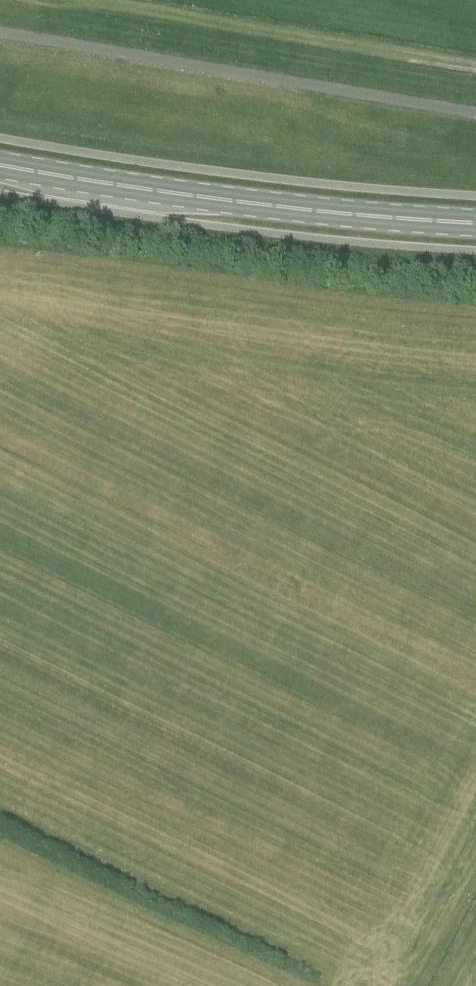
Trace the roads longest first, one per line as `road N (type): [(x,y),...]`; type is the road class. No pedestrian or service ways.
road 1 (primary): [(0,168),(334,213),(475,222)]

